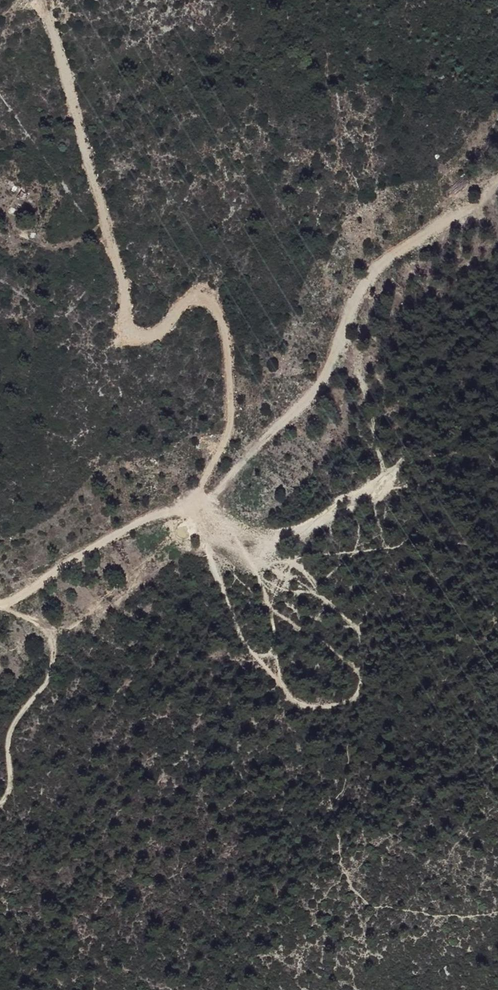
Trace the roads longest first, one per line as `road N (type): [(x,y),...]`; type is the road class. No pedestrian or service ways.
road 1 (track): [(25,0),(44,16),(58,50),(129,328),(144,336),(183,305),(198,299),(212,305),(226,335),(232,407),(229,432),(201,489),(180,509),(151,517),(0,605)]
road 2 (track): [(180,509),(218,496),(302,402),(364,287),(390,260),(497,187)]
road 3 (track): [(289,555),(359,629),(352,699),(295,701),(242,644),(208,555),(180,509)]

